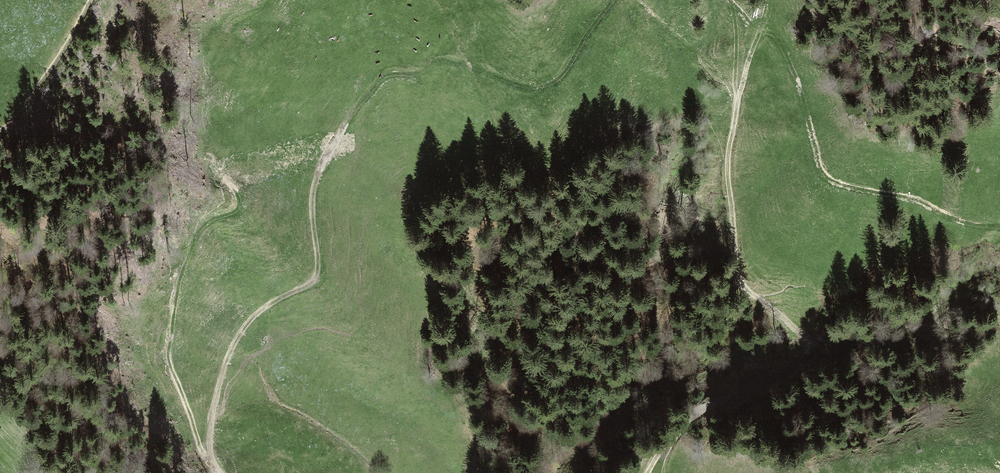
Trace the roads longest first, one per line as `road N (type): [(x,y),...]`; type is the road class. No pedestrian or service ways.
road 1 (track): [(225,472),(210,432),(224,368),(255,314),(315,276),(317,188),(365,99),(417,62),(461,62),(530,87),(546,86),(569,68),(614,0)]
road 2 (track): [(729,0),(737,30),(729,184),(739,278),(815,348),(684,422),(647,472)]
road 3 (track): [(729,0),(781,38),(822,174),(951,219),(999,227)]

